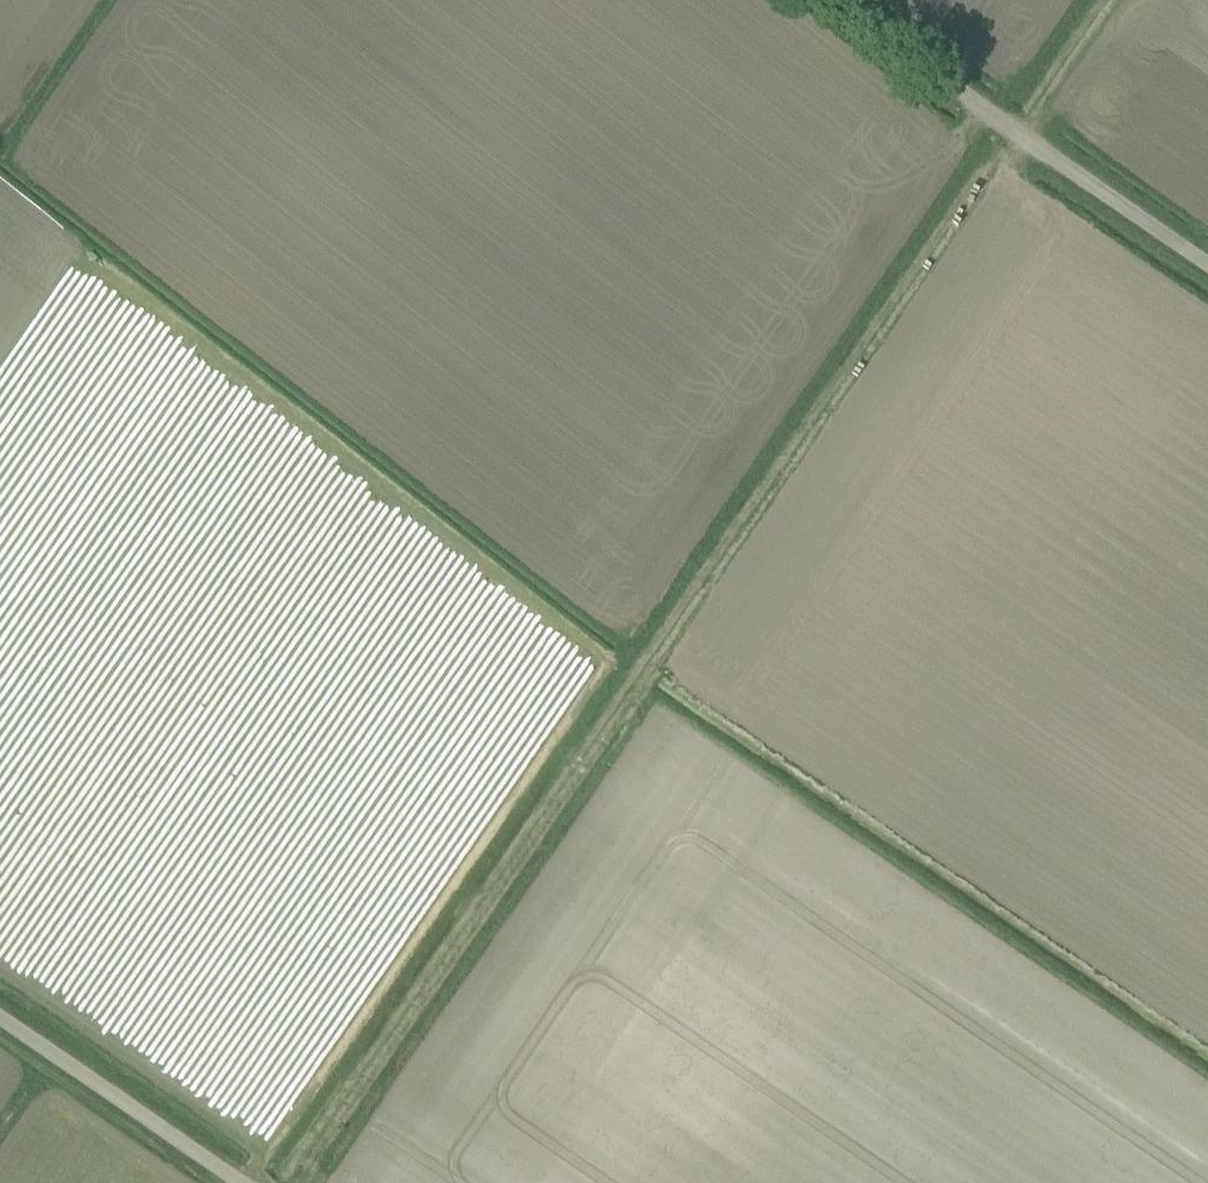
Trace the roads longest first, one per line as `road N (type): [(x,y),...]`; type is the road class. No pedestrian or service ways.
road 1 (unclassified): [(1207,269),(930,77),(832,0)]
road 2 (unclassified): [(245,1182),(0,1012)]

